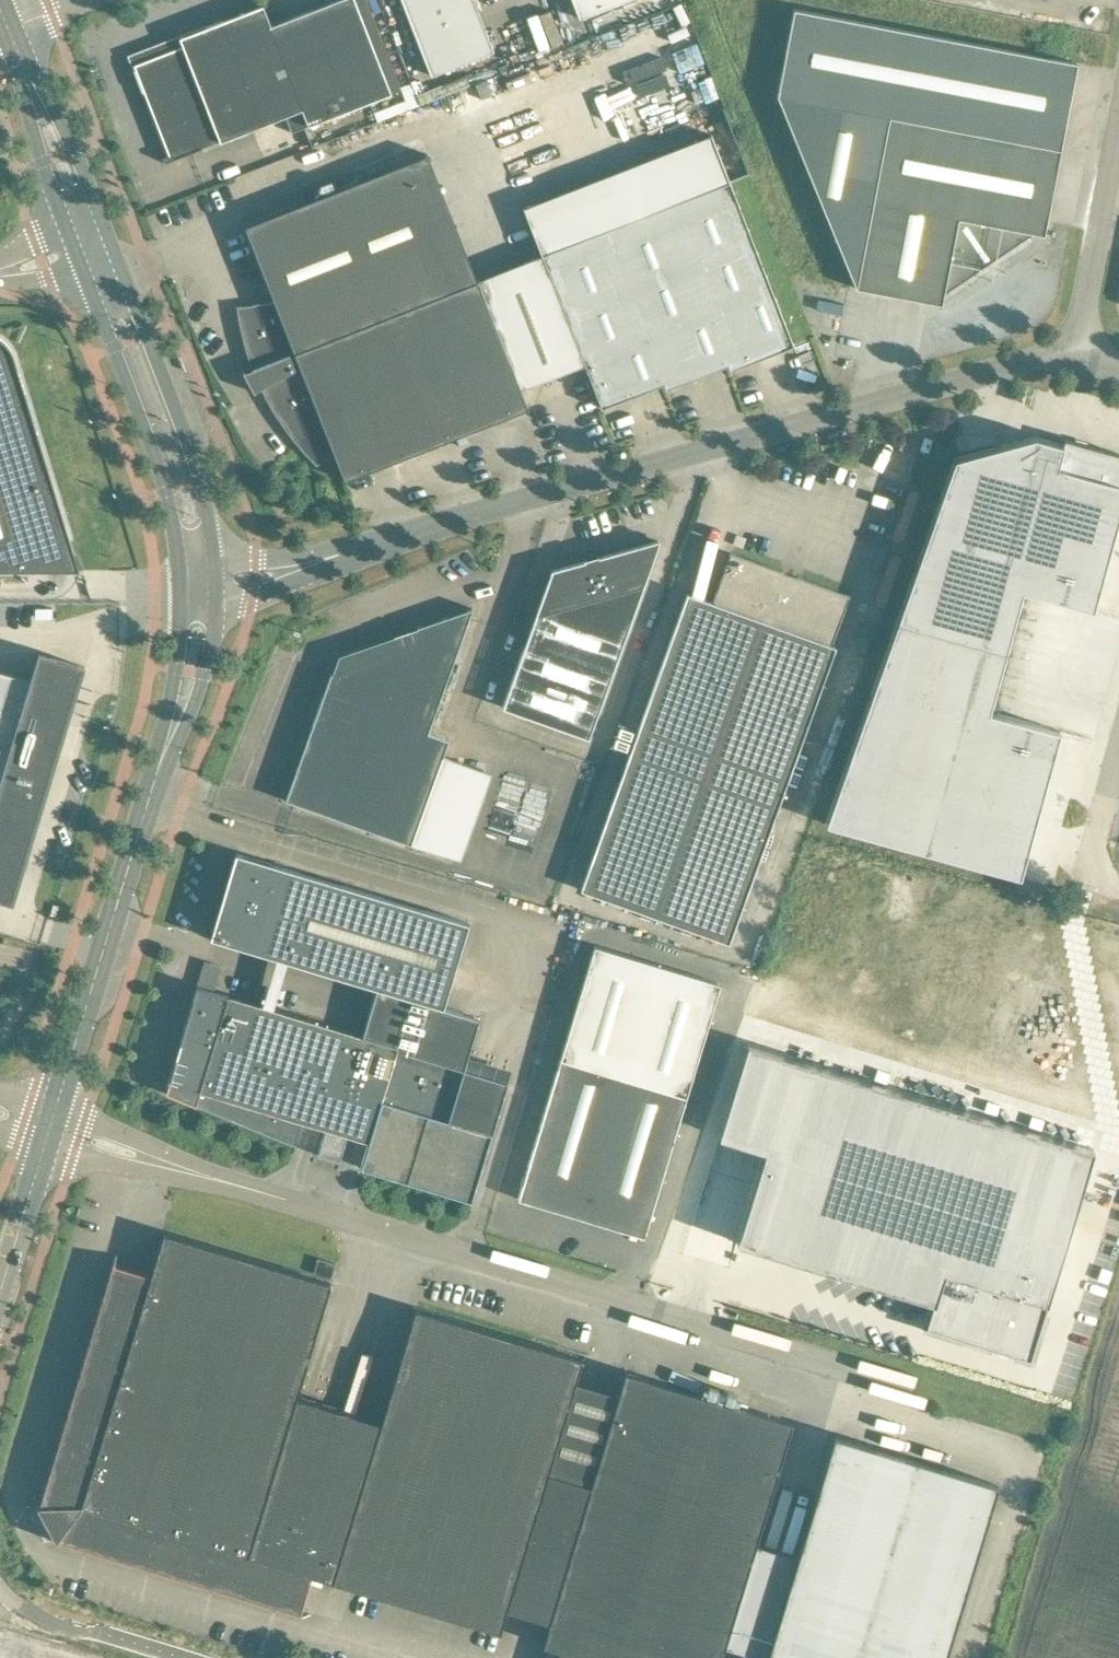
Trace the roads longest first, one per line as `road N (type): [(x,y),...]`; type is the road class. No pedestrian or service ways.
road 1 (unclassified): [(977,1415),(49,1128)]
road 2 (unclassified): [(1074,357),(1043,356),(303,566)]
road 3 (secondary): [(49,1128),(147,802)]
road 4 (secondary): [(211,565),(201,482),(108,243)]
road 5 (secondary): [(79,266),(166,494),(180,583)]
road 6 (unclassified): [(1074,357),(1118,122)]
road 7 (secondary): [(180,583),(175,669),(147,802)]
road 8 (secondary): [(147,802),(203,675),(215,594)]
road 9 (secondary): [(108,243),(74,151),(20,64)]
road 10 (secondary): [(20,64),(40,164),(65,233)]
road 11 (secondary): [(0,1290),(49,1128)]
road 12 (unclassified): [(1096,877),(1090,857),(1118,752)]

